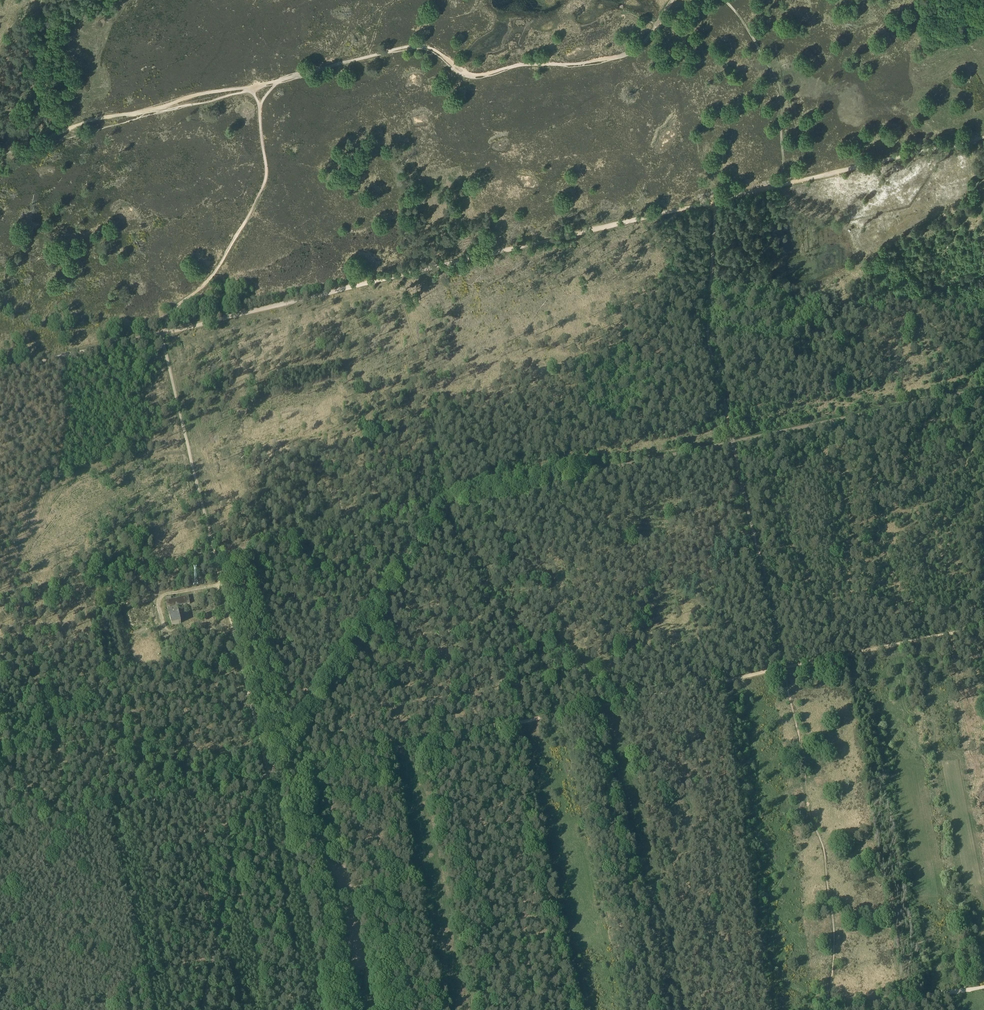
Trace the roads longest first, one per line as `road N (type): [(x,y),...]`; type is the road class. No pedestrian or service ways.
road 1 (unclassified): [(203,1009),(254,798),(446,508),(983,387)]
road 2 (track): [(750,194),(0,373)]
road 3 (track): [(260,106),(267,177),(210,279),(175,309),(162,334),(267,777)]
road 4 (track): [(284,80),(424,47),(479,77),(623,56),(641,45),(672,0)]
road 5 (track): [(477,733),(765,670)]
road 6 (track): [(0,153),(21,153),(103,119),(258,87)]
road 7 (track): [(717,202),(709,340),(731,436)]
road 8 (track): [(555,714),(446,508)]
road 9 (track): [(765,670),(977,628)]
road 10 (track): [(267,777),(477,733)]
road 11 (track): [(983,140),(781,186)]
road 12 (track): [(108,809),(154,1009)]
road 13 (track): [(740,480),(784,667)]
road 14 (track): [(108,809),(267,777)]

